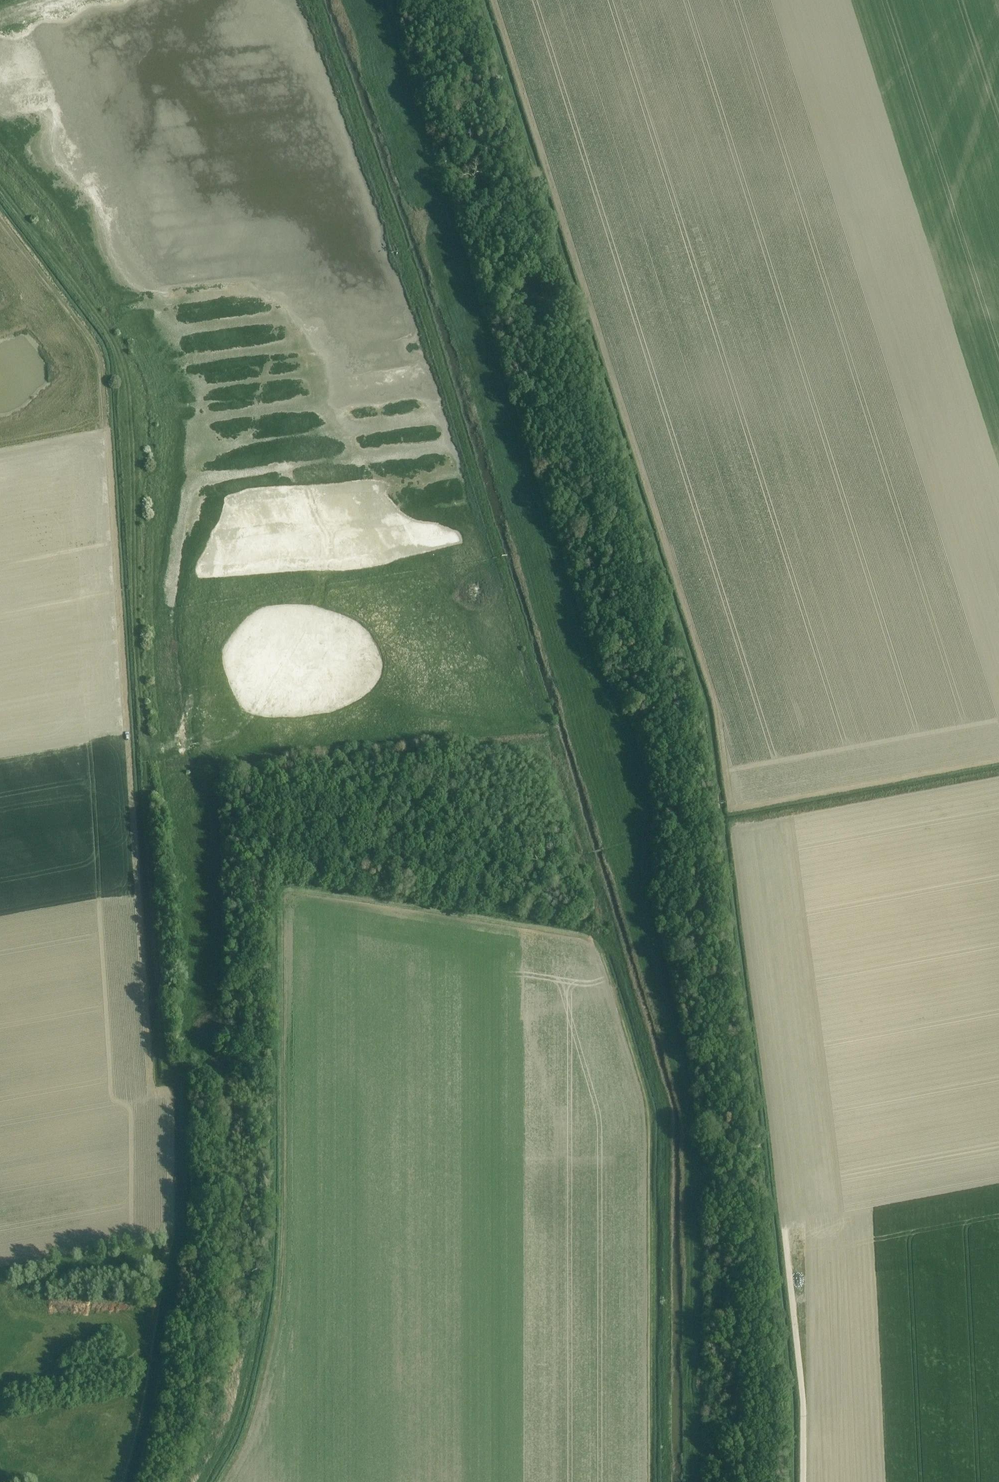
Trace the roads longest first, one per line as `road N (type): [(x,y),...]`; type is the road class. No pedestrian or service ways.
road 1 (track): [(722,845),(707,711),(479,0)]
road 2 (track): [(184,1077),(183,1227),(132,1481)]

